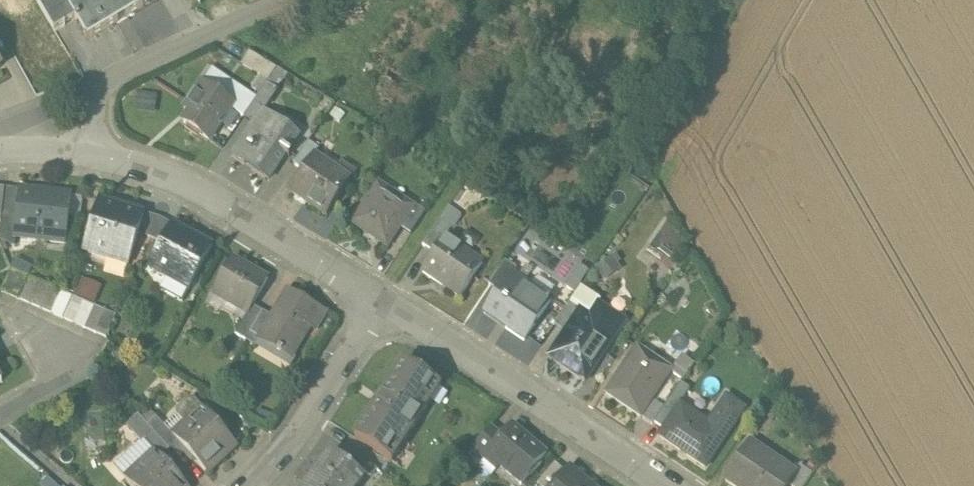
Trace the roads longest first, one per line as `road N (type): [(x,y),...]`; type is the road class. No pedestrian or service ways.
road 1 (residential): [(664,485),(380,305)]
road 2 (residential): [(380,305),(186,186),(88,154)]
road 3 (residential): [(284,0),(101,86),(88,154)]
road 4 (residential): [(380,305),(249,485)]
road 5 (residential): [(0,408),(42,384),(74,352),(1,315)]

